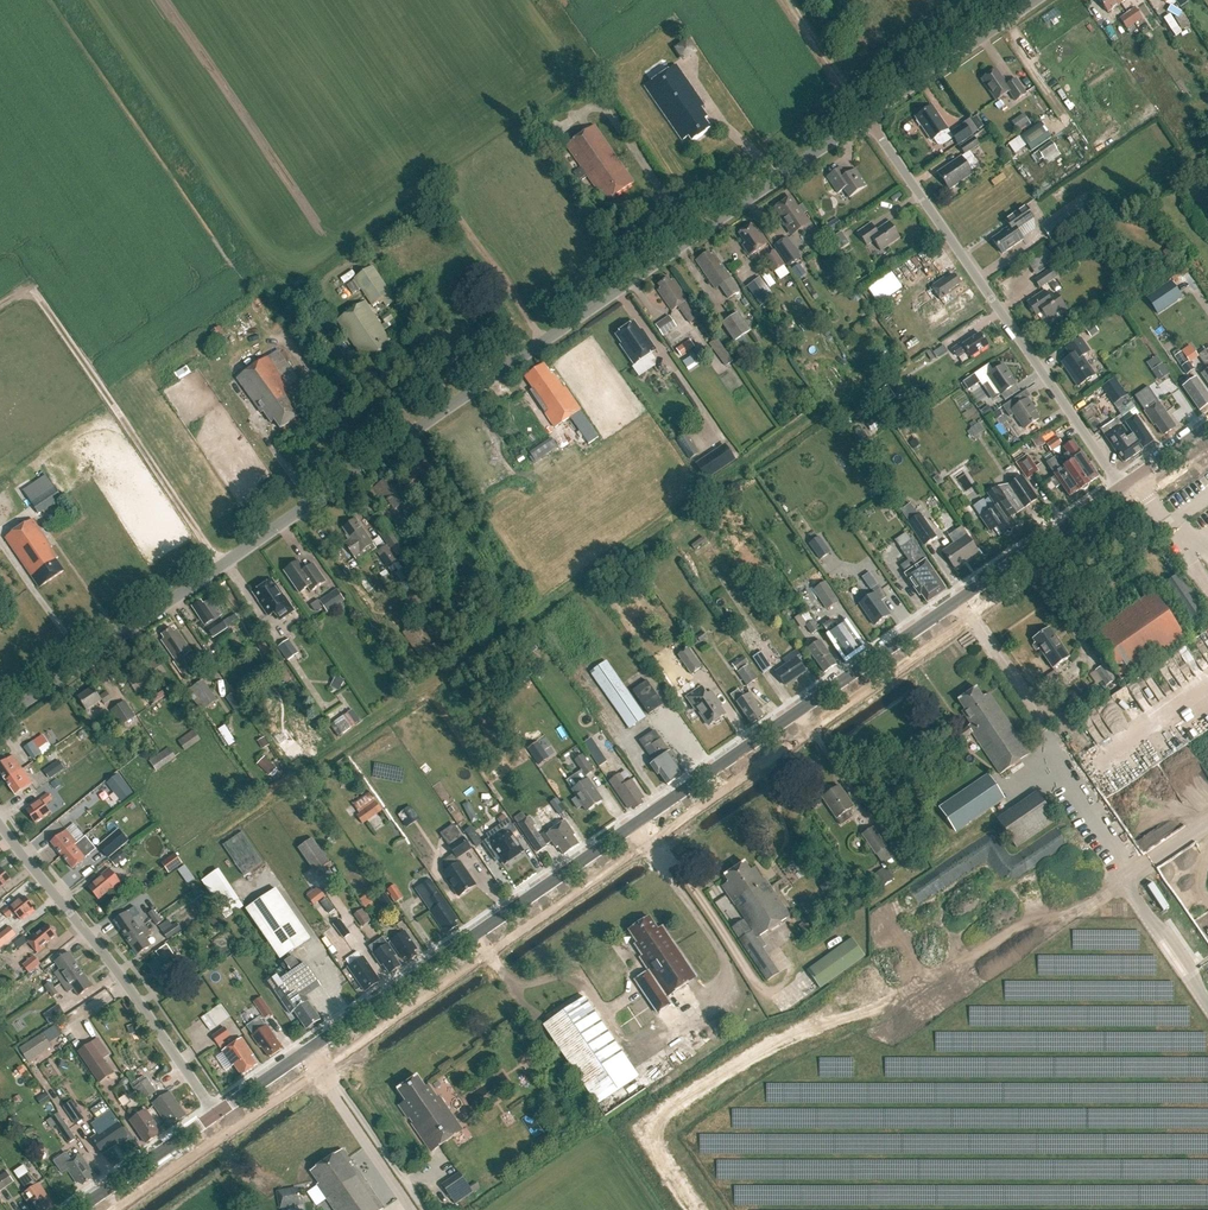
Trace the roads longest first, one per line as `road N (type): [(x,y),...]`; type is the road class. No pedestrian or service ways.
road 1 (tertiary): [(216,1113),(1120,487)]
road 2 (unclassified): [(0,718),(867,117)]
road 3 (track): [(1060,919),(1004,936),(891,1001),(787,1038),(642,1131),(689,1209)]
road 4 (residential): [(1120,487),(867,117)]
road 5 (residential): [(216,1113),(0,825)]
road 6 (track): [(223,565),(36,295)]
road 7 (unclassified): [(867,117),(1035,0)]
road 8 (tertiary): [(76,1209),(216,1113)]
road 9 (track): [(320,1071),(407,1209)]
road 10 (track): [(867,117),(791,0)]

